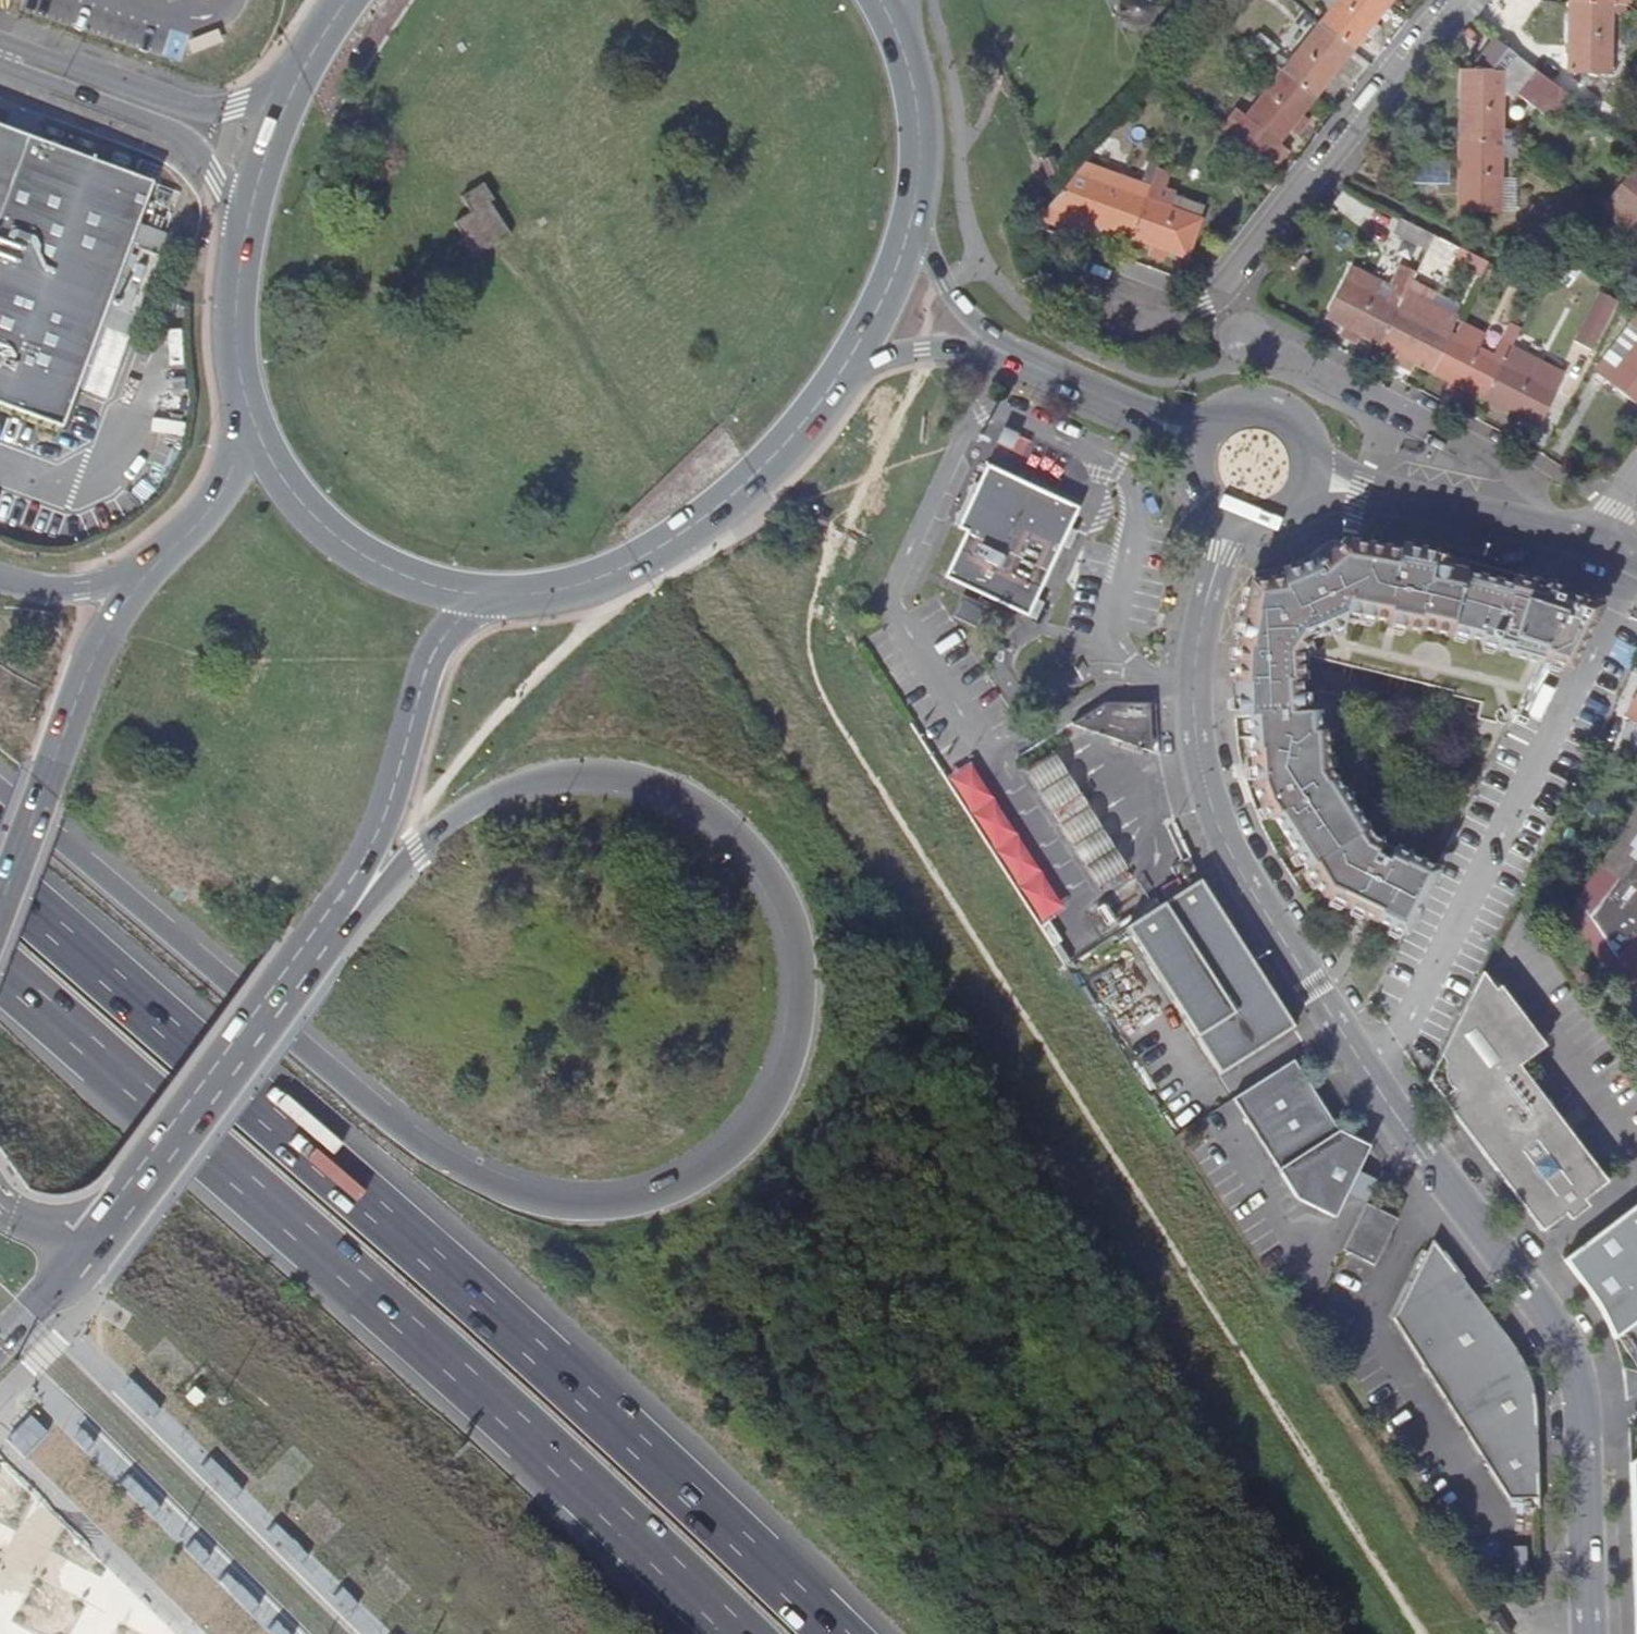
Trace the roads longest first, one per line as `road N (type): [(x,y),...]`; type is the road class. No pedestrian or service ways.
road 1 (motorway): [(334,922),(374,902),(439,830),(492,796),(572,776),(642,782),(729,830),(777,897),(797,974),(787,1055),(748,1132),(688,1179),(602,1203),(523,1195),(451,1165),(393,1123),(0,785)]
road 2 (residential): [(1591,1633),(1583,1424),(1569,1344),(1281,947),(1180,739),(1178,683),(1199,599),(1231,525)]
road 3 (motorway): [(844,1633),(575,1379),(0,873)]
road 4 (motorway): [(0,968),(519,1423),(740,1633)]
road 5 (residential): [(1047,258),(1201,312),(1448,0)]
road 6 (primary): [(486,596),(577,586),(687,529),(756,474),(849,359)]
road 7 (residential): [(1520,520),(1527,476),(1301,358),(1253,350),(1226,329)]
road 8 (primary): [(109,1222),(334,922)]
road 9 (primary): [(150,565),(98,629),(0,896)]
road 10 (primary): [(334,922),(393,794),(435,650),(486,596)]
road 11 (unclassified): [(0,56),(183,136),(214,172),(241,236)]
road 12 (primary): [(247,414),(266,453),(331,533),(399,575),(486,596)]
road 13 (unclassified): [(294,80),(234,104),(193,108),(51,59),(0,51)]
road 14 (primary): [(907,232),(912,108),(876,0)]
road 15 (residential): [(1315,466),(1396,498),(1520,520)]
road 16 (residential): [(1004,353),(1196,439)]
road 17 (primary): [(247,414),(228,474),(150,565)]
road 18 (primary): [(241,236),(234,352),(247,414)]
road 19 (residential): [(1315,466),(1302,427),(1267,405),(1226,409),(1196,439)]
road 20 (primary): [(294,80),(241,236)]
road 21 (primary): [(0,1343),(109,1222)]
road 22 (residential): [(849,359),(900,350),(1004,353)]
road 23 (residential): [(1004,353),(907,232)]
road 24 (motorway): [(150,565),(83,588),(0,580)]
road 25 (primary): [(849,359),(907,232)]

